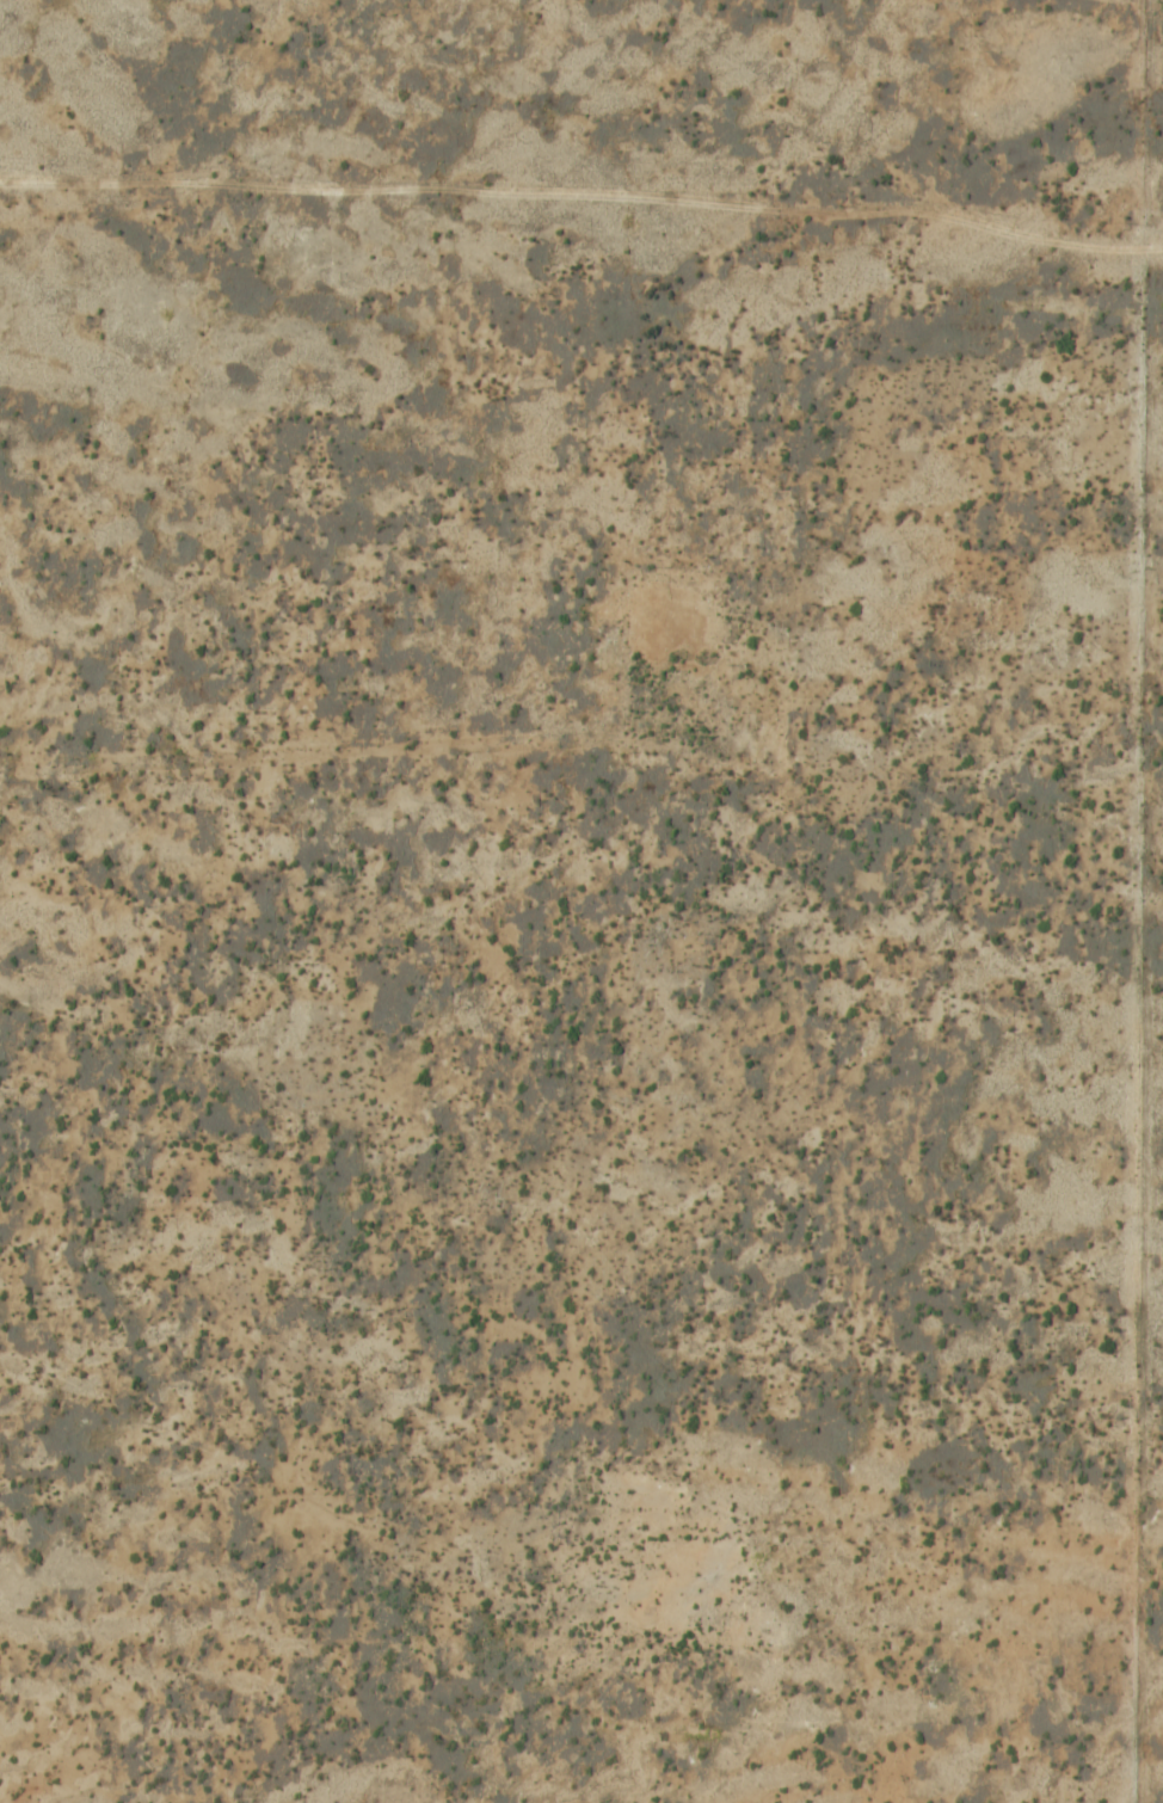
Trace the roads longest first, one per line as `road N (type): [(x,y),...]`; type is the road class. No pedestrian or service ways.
road 1 (residential): [(0,171),(289,191),(416,185),(648,193),(825,210),(906,198),(1076,246),(1162,245)]

